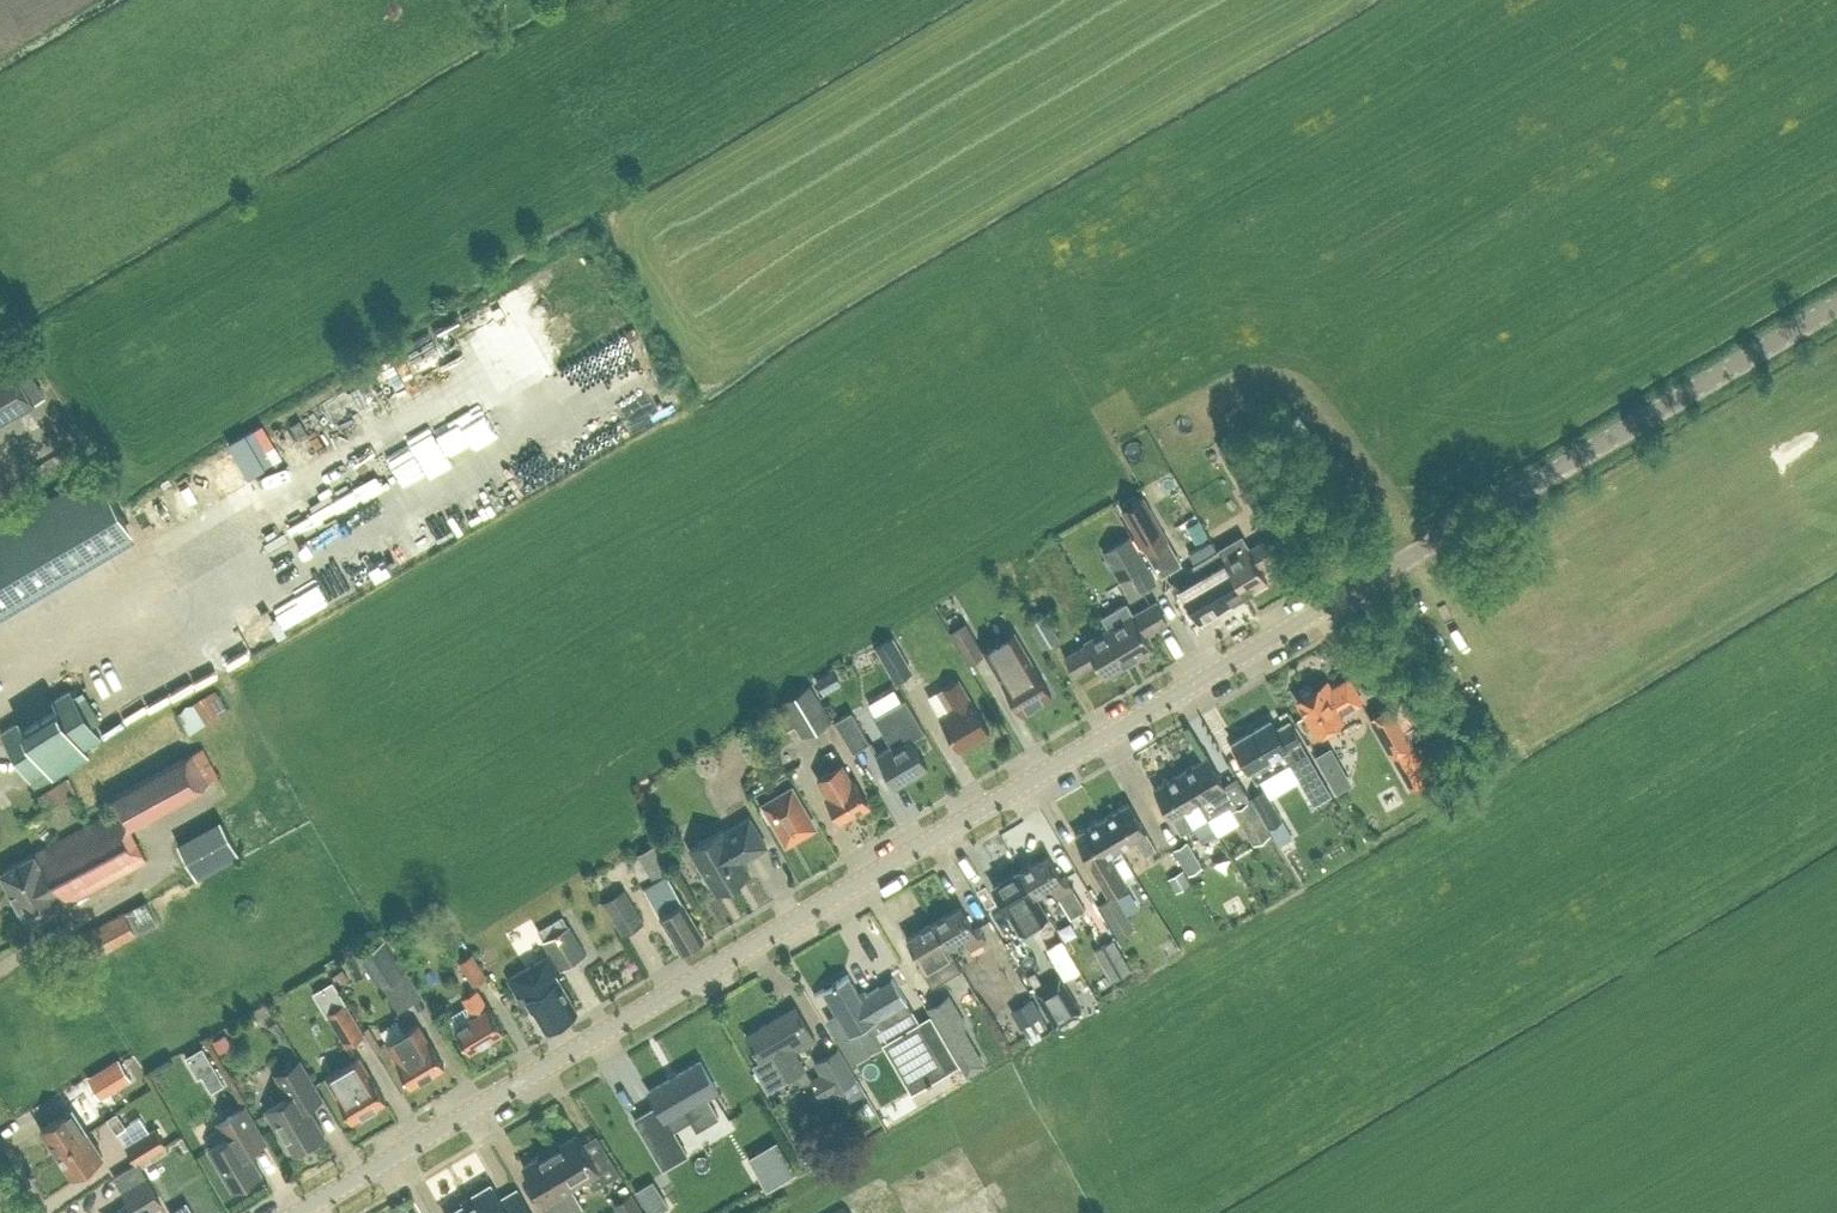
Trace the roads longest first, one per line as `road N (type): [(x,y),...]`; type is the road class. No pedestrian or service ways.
road 1 (tertiary): [(1836,304),(295,1212)]

